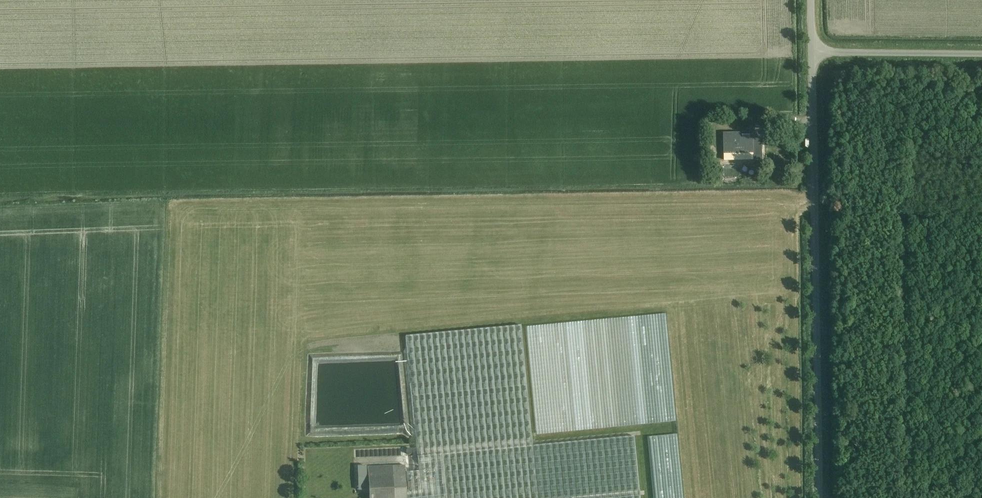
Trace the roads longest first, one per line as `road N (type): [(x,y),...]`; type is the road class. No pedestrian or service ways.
road 1 (unclassified): [(819,497),(812,52)]
road 2 (unclassified): [(812,52),(981,54)]

